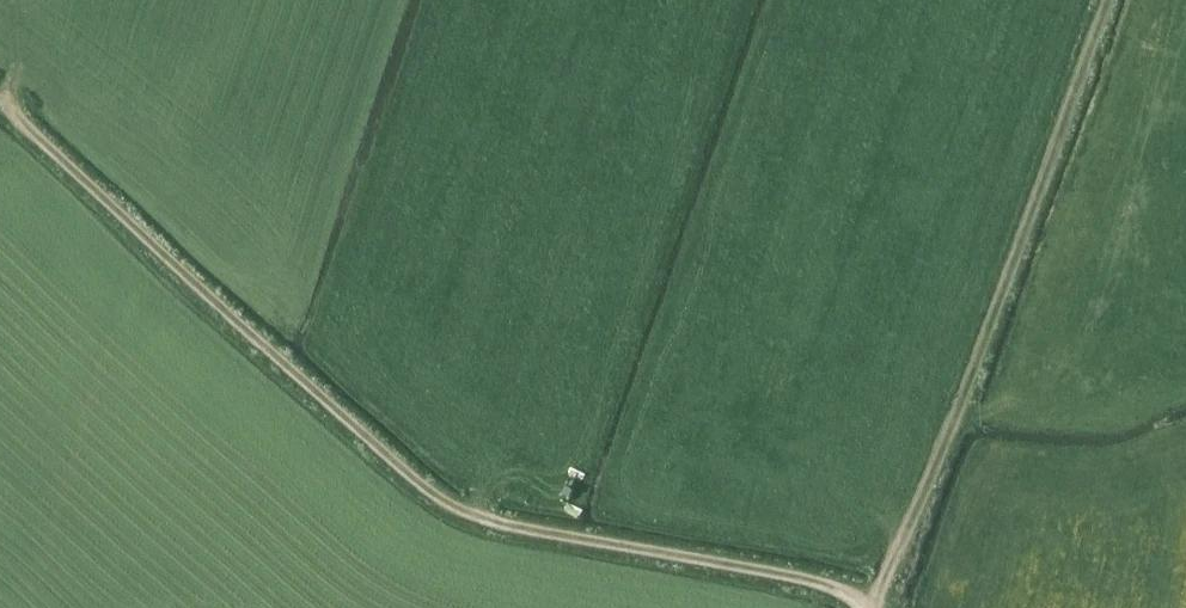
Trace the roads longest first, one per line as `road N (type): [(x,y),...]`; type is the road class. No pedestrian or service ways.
road 1 (track): [(861,607),(815,582),(455,509),(403,471),(0,105)]
road 2 (track): [(871,607),(950,424),(1110,0)]

